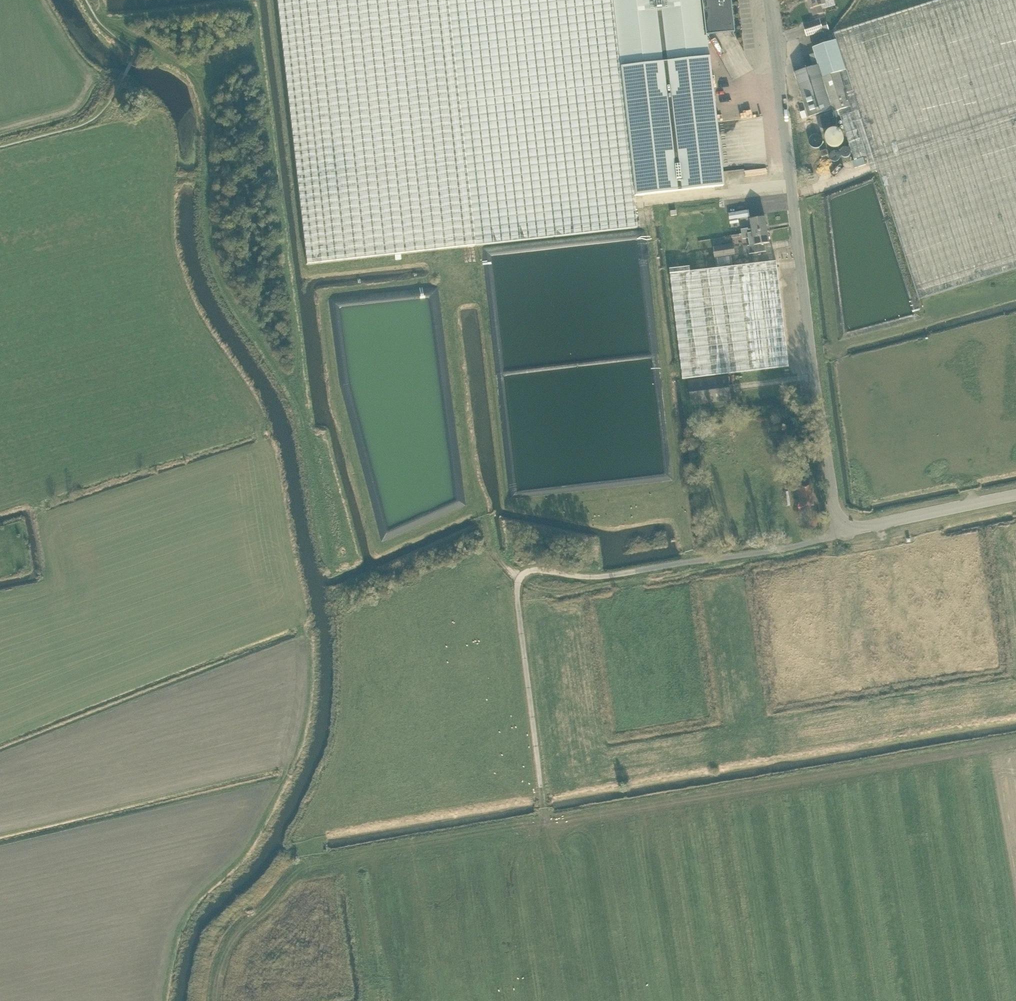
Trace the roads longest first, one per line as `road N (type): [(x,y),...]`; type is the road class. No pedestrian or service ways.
road 1 (unclassified): [(770,0),(814,390),(843,533),(1015,495)]

